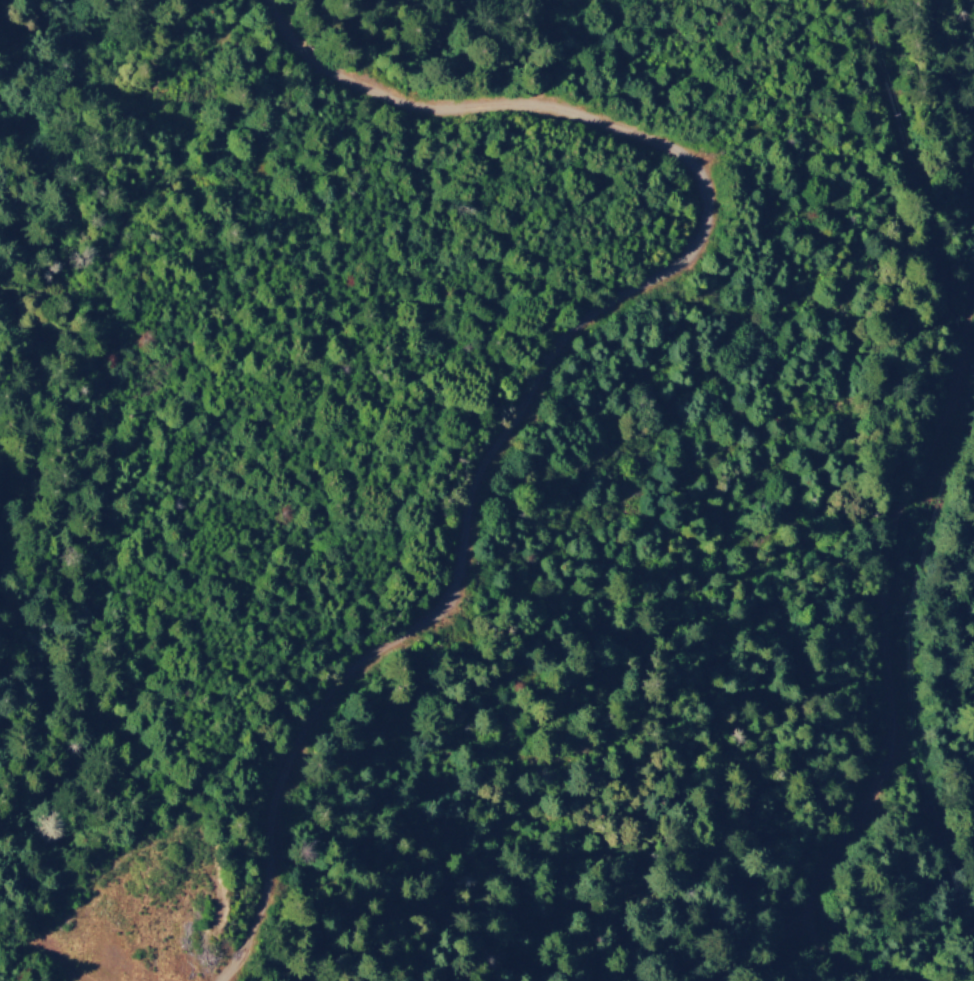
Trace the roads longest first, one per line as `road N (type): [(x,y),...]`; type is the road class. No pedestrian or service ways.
road 1 (residential): [(254,980),(278,935),(284,762),(435,661),(451,510),(530,414),(691,269),(691,224),(664,179),(591,140),(362,106),(284,50),(268,0)]
road 2 (residential): [(832,980),(797,947),(881,745),(876,582),(959,403),(970,0)]
road 3 (residential): [(0,964),(77,952),(166,980)]

